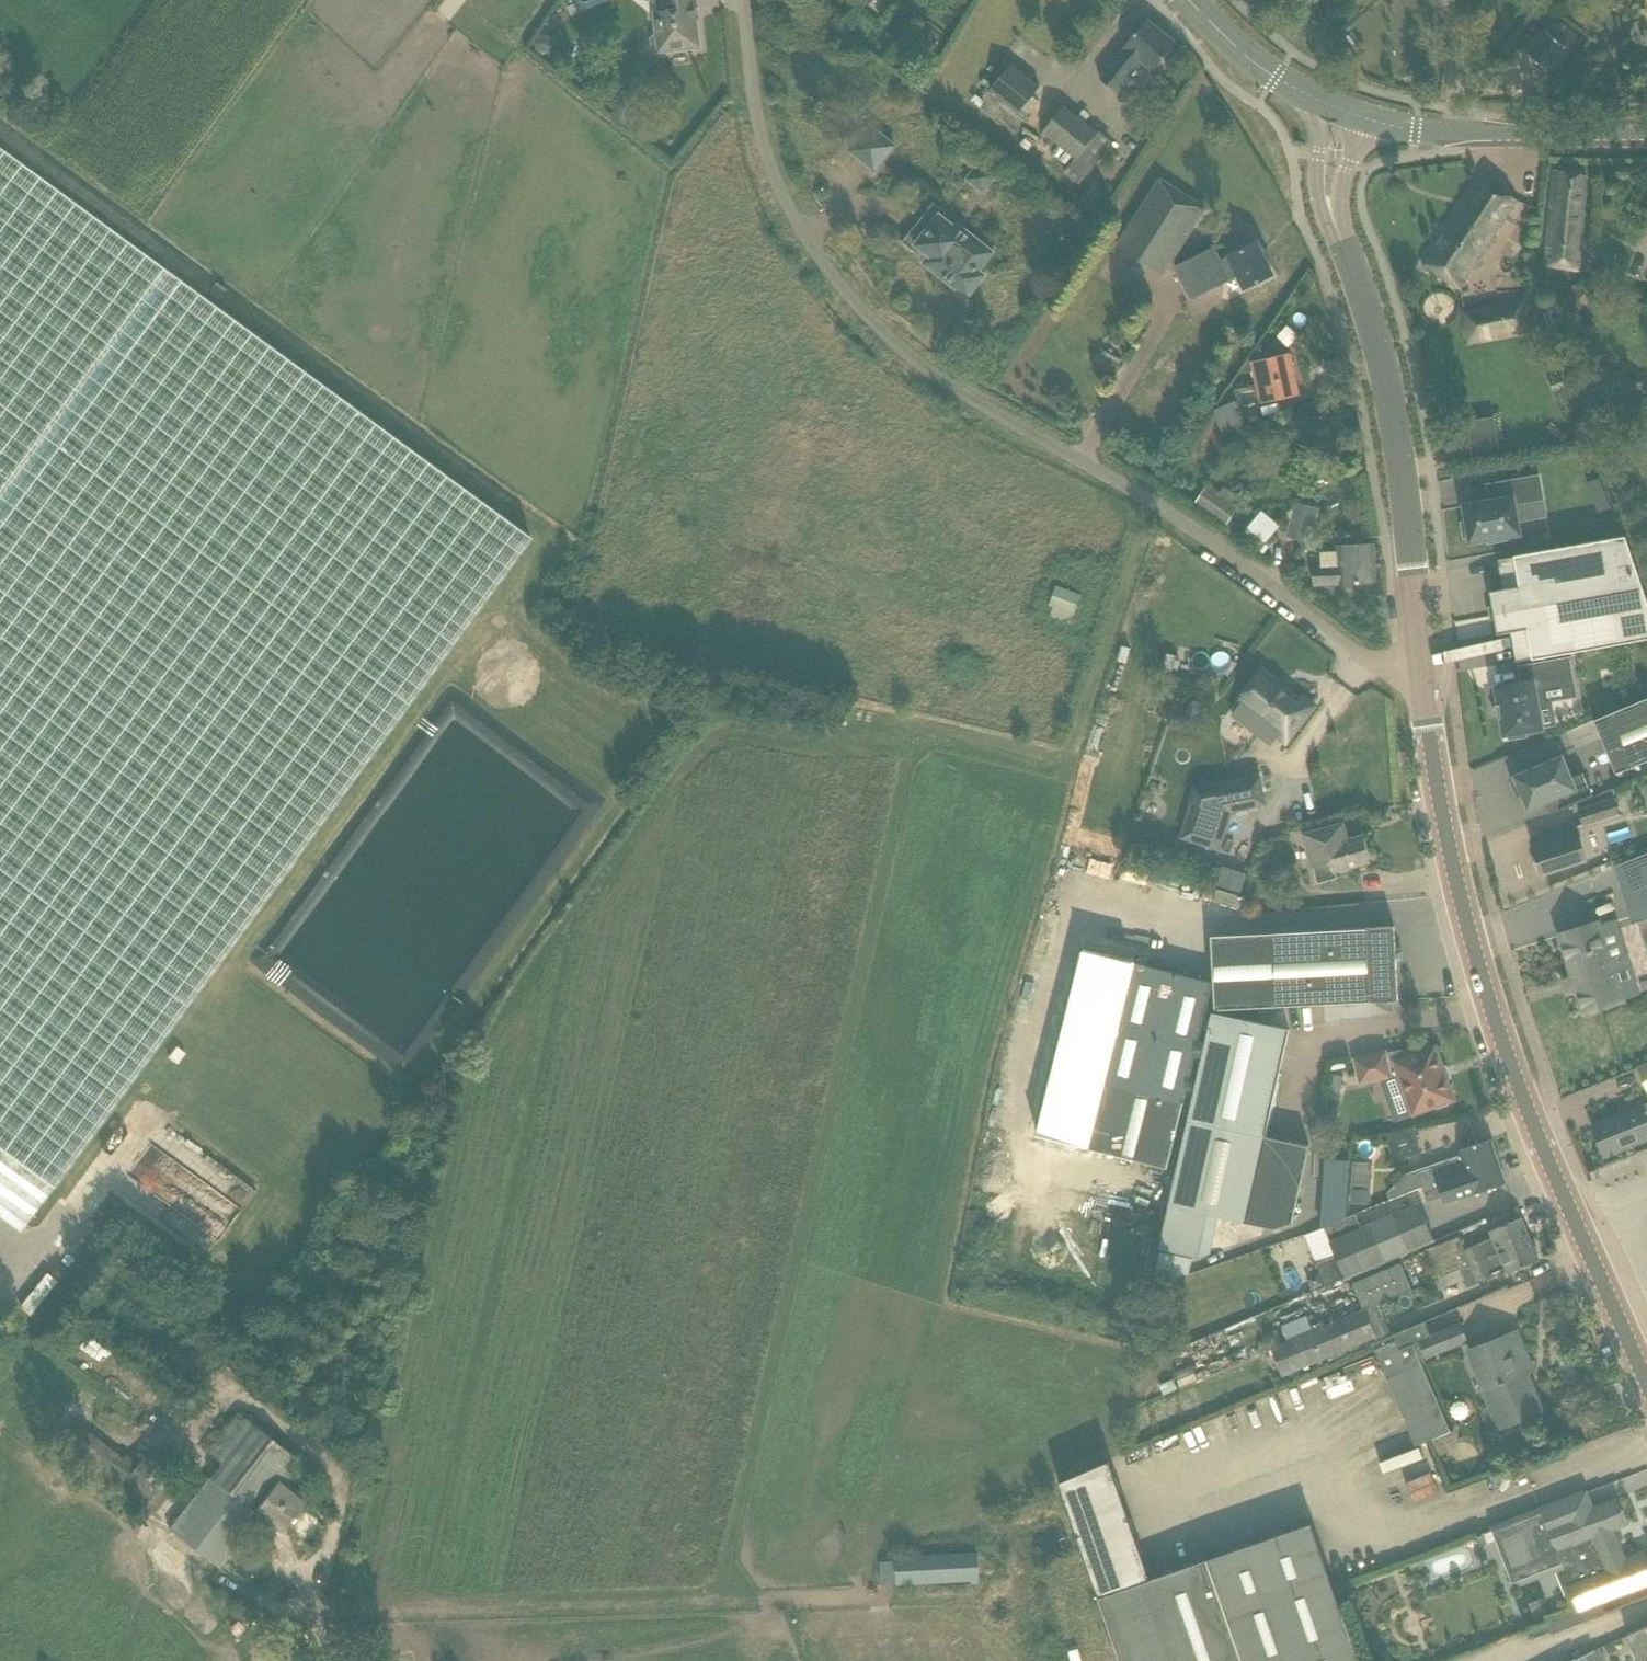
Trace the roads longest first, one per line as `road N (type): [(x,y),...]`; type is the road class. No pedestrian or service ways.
road 1 (unclassified): [(1426,703),(1265,581),(979,409),(878,328),(819,256),(768,160),(742,0)]
road 2 (tertiary): [(1646,1375),(1511,1061),(1456,881),(1426,703)]
road 3 (tertiary): [(1426,703),(1389,390),(1330,218)]
road 4 (tertiary): [(1646,133),(1416,131),(1372,121)]
road 5 (tertiary): [(1327,106),(1277,81),(1188,0)]

